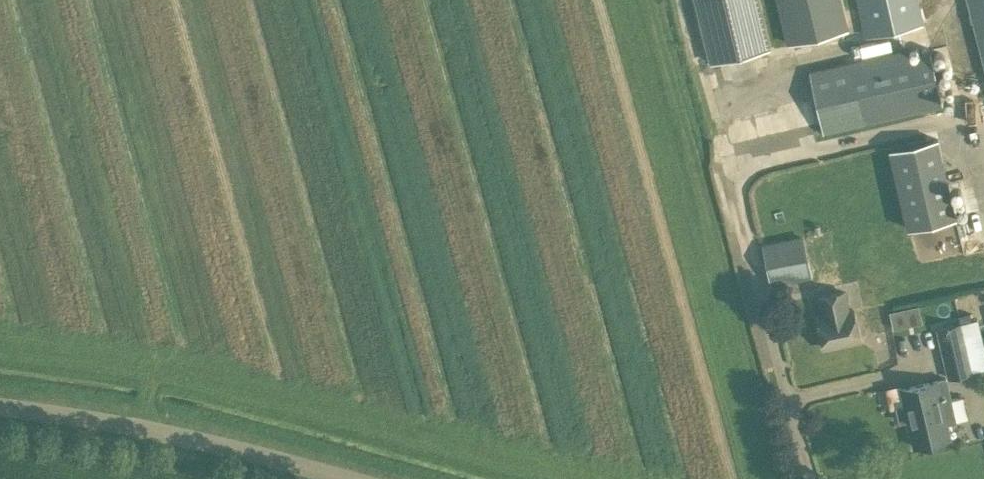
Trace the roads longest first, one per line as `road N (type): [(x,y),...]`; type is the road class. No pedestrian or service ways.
road 1 (unclassified): [(344,478),(148,428),(0,406)]

